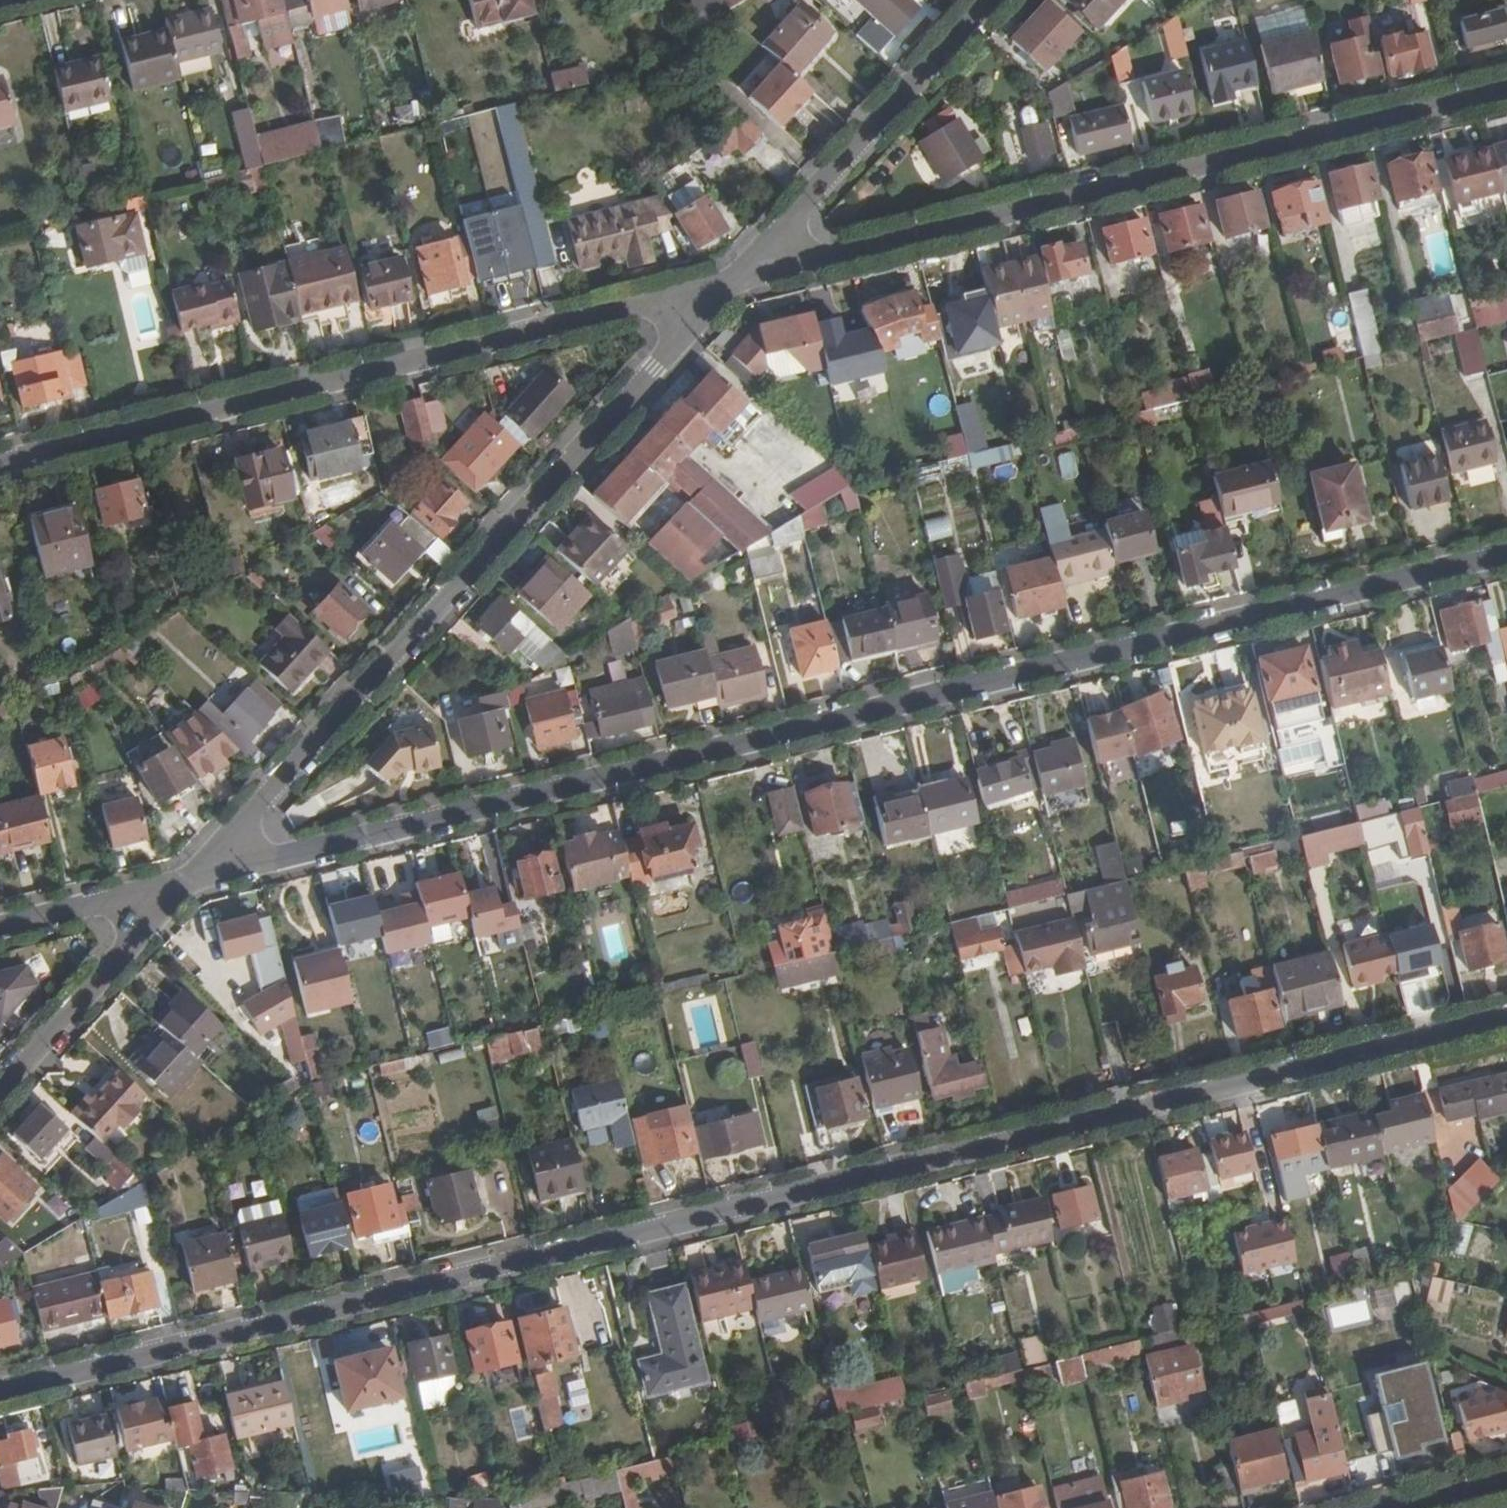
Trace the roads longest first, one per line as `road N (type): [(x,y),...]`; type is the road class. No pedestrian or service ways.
road 1 (residential): [(1506,1019),(0,1393)]
road 2 (residential): [(185,882),(1506,554)]
road 3 (residential): [(185,882),(735,281)]
road 4 (residential): [(1506,87),(735,281)]
road 5 (residential): [(735,281),(0,464)]
road 6 (residential): [(735,281),(989,0)]
road 7 (residential): [(0,1088),(185,882)]
road 8 (residential): [(0,928),(185,882)]

